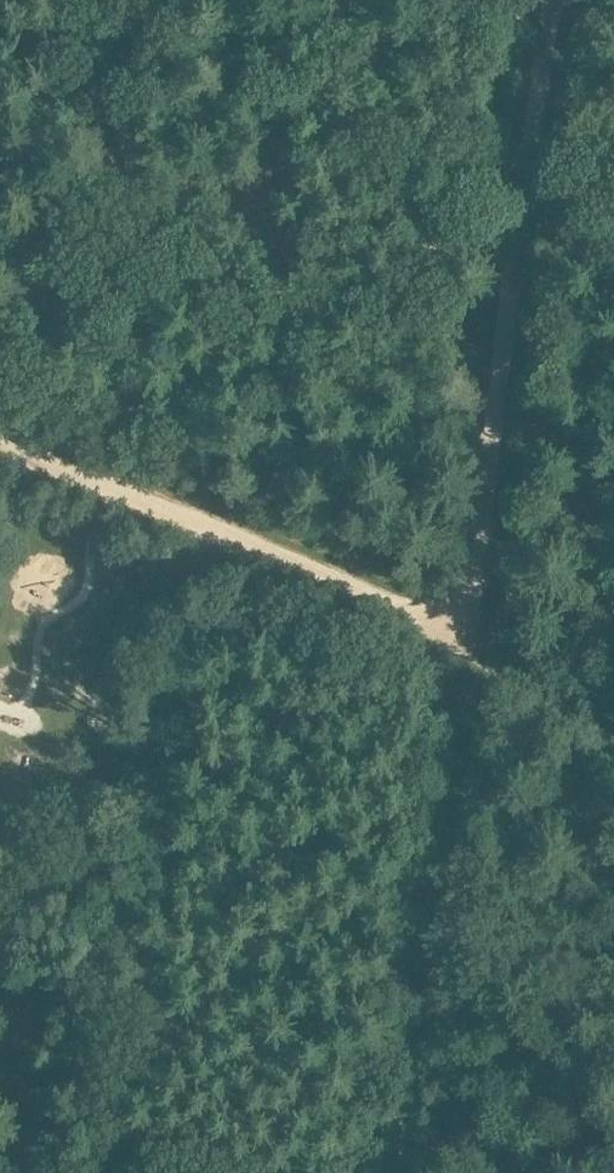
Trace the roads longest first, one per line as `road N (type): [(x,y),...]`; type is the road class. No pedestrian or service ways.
road 1 (track): [(136,0),(110,66),(109,131),(130,193),(169,245),(223,281),(286,297),(351,293),(411,268),(460,225),(492,168),(503,104),(494,39),(473,0)]
road 2 (track): [(396,1172),(462,631)]
road 3 (track): [(462,631),(0,440)]
road 4 (track): [(462,631),(527,167)]
road 5 (track): [(157,228),(0,372)]
road 6 (track): [(613,730),(462,631)]
road 7 (track): [(527,167),(551,0)]

